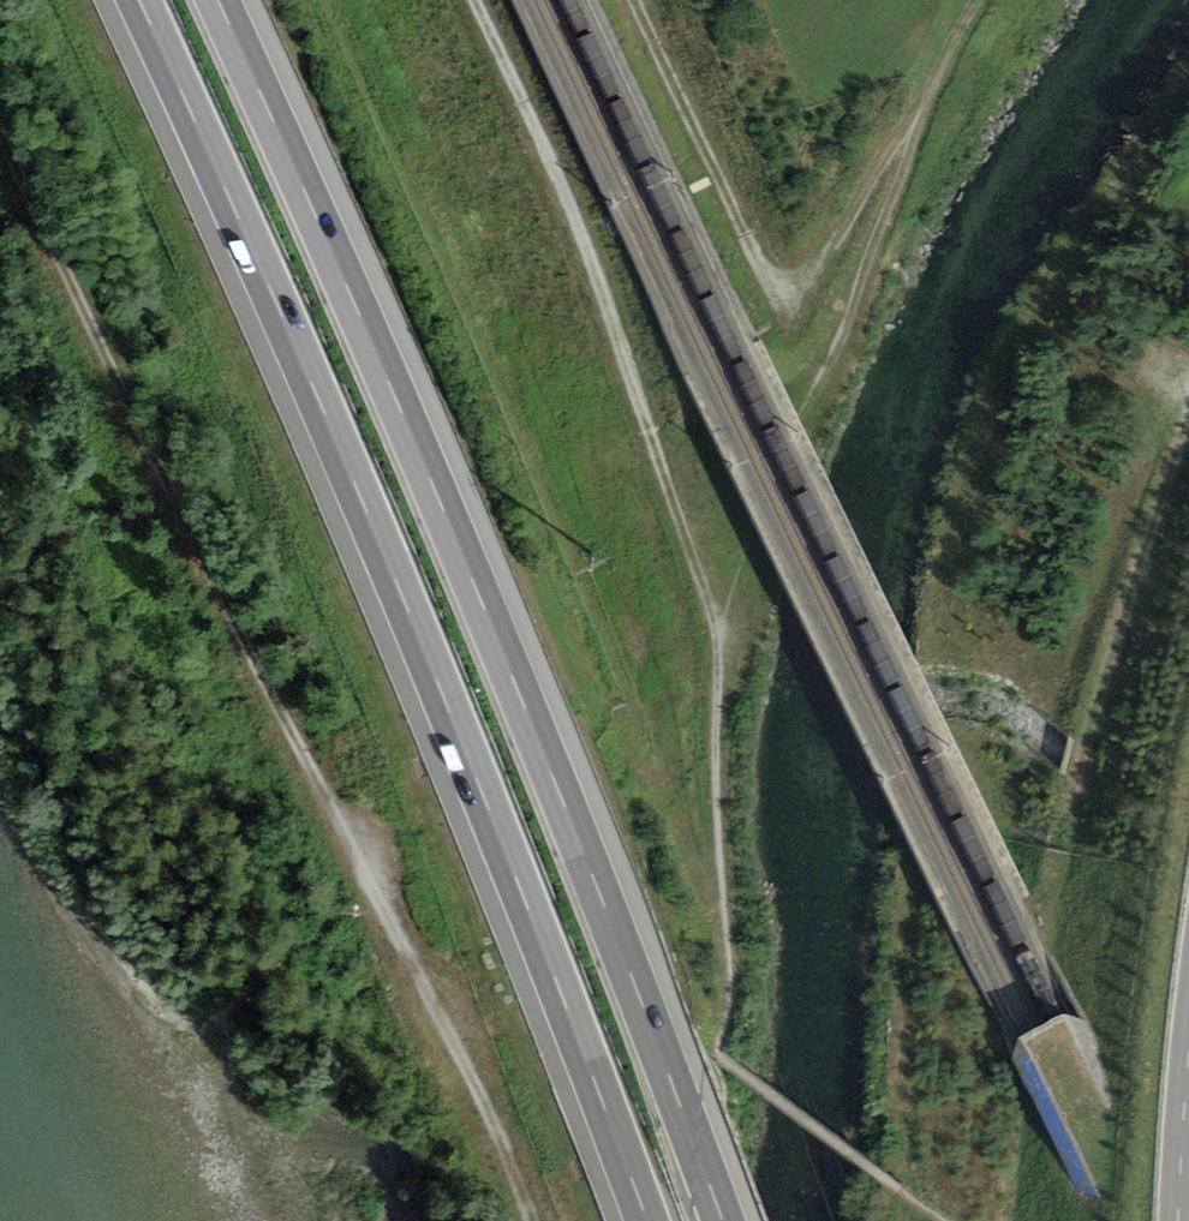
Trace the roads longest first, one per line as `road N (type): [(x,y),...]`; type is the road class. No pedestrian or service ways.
road 1 (motorway): [(135,0),(446,703),(645,1220)]
road 2 (motorway): [(723,1220),(512,676),(213,0)]
road 3 (track): [(531,1220),(432,975),(0,138)]
road 4 (track): [(729,961),(714,617),(590,255),(476,0)]
road 5 (track): [(698,568),(827,358),(981,0)]
road 6 (track): [(944,87),(868,174),(786,315),(632,0)]
road 7 (primary): [(1179,1220),(1188,1080)]

